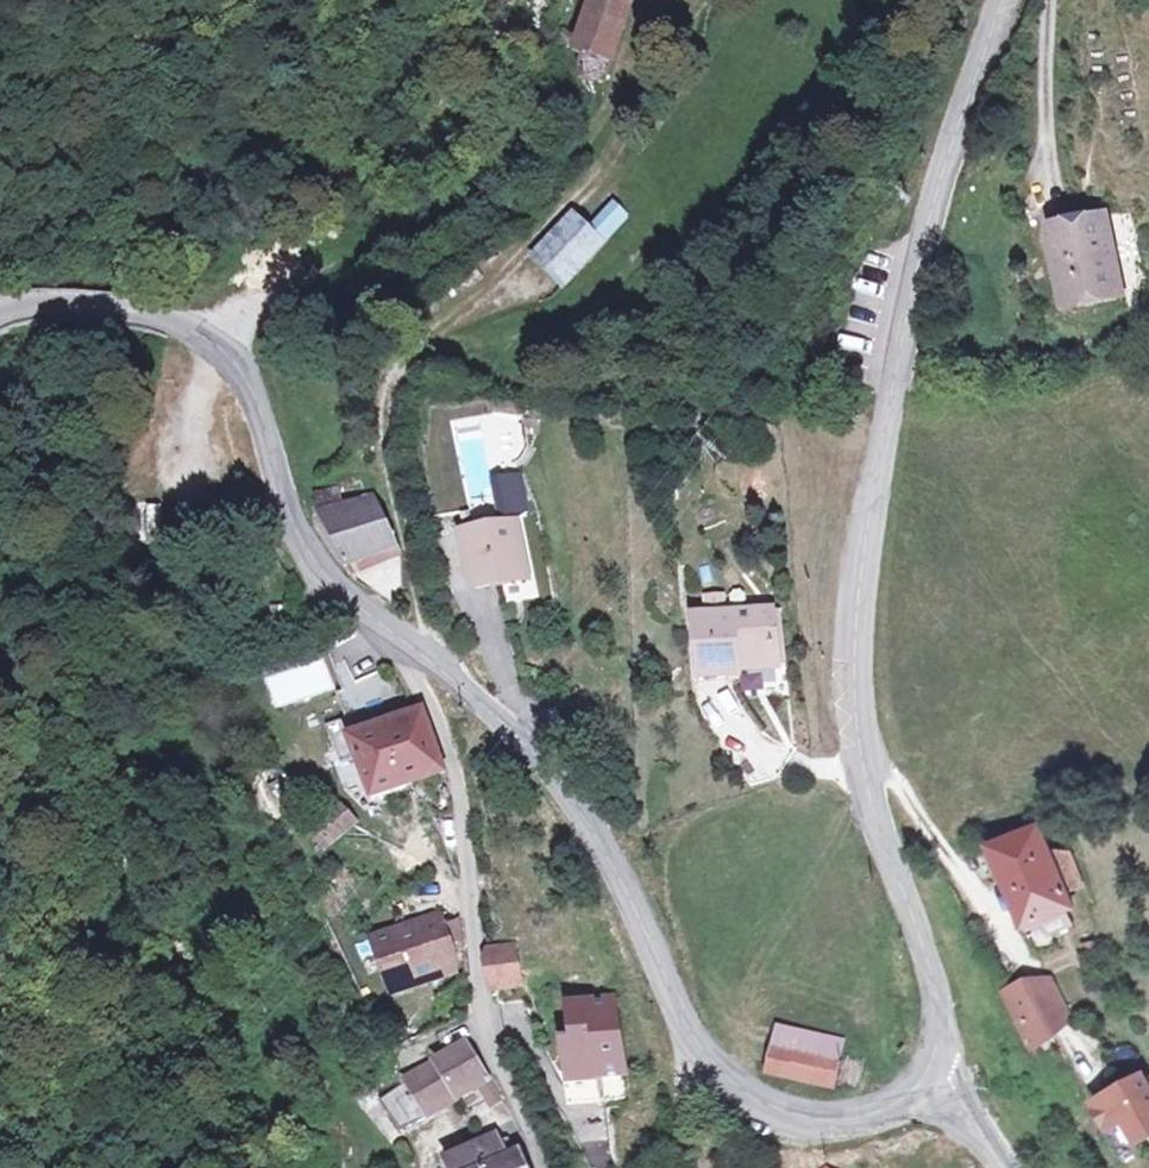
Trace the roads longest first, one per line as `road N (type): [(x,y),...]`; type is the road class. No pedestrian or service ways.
road 1 (tertiary): [(927,1078),(938,1046),(936,988),(879,847),(858,736),(856,664),(868,518),(904,333),(946,158),(1002,0)]
road 2 (track): [(423,650),(390,457),(393,393),(410,358),(608,171),(634,130),(659,50)]
road 3 (track): [(697,0),(553,180),(483,232),(388,290),(251,313),(223,345)]
road 4 (tertiary): [(0,311),(33,304),(182,320),(223,345),(257,400),(313,559),(351,602),(423,650)]
road 5 (residential): [(542,1167),(467,967),(466,866),(448,753),(429,687),(412,669),(423,650)]
road 6 (tertiary): [(423,650),(518,729),(564,779),(629,903),(695,1060)]
road 7 (tertiary): [(695,1060),(744,1107),(830,1125),(871,1118),(912,1097),(927,1078)]

